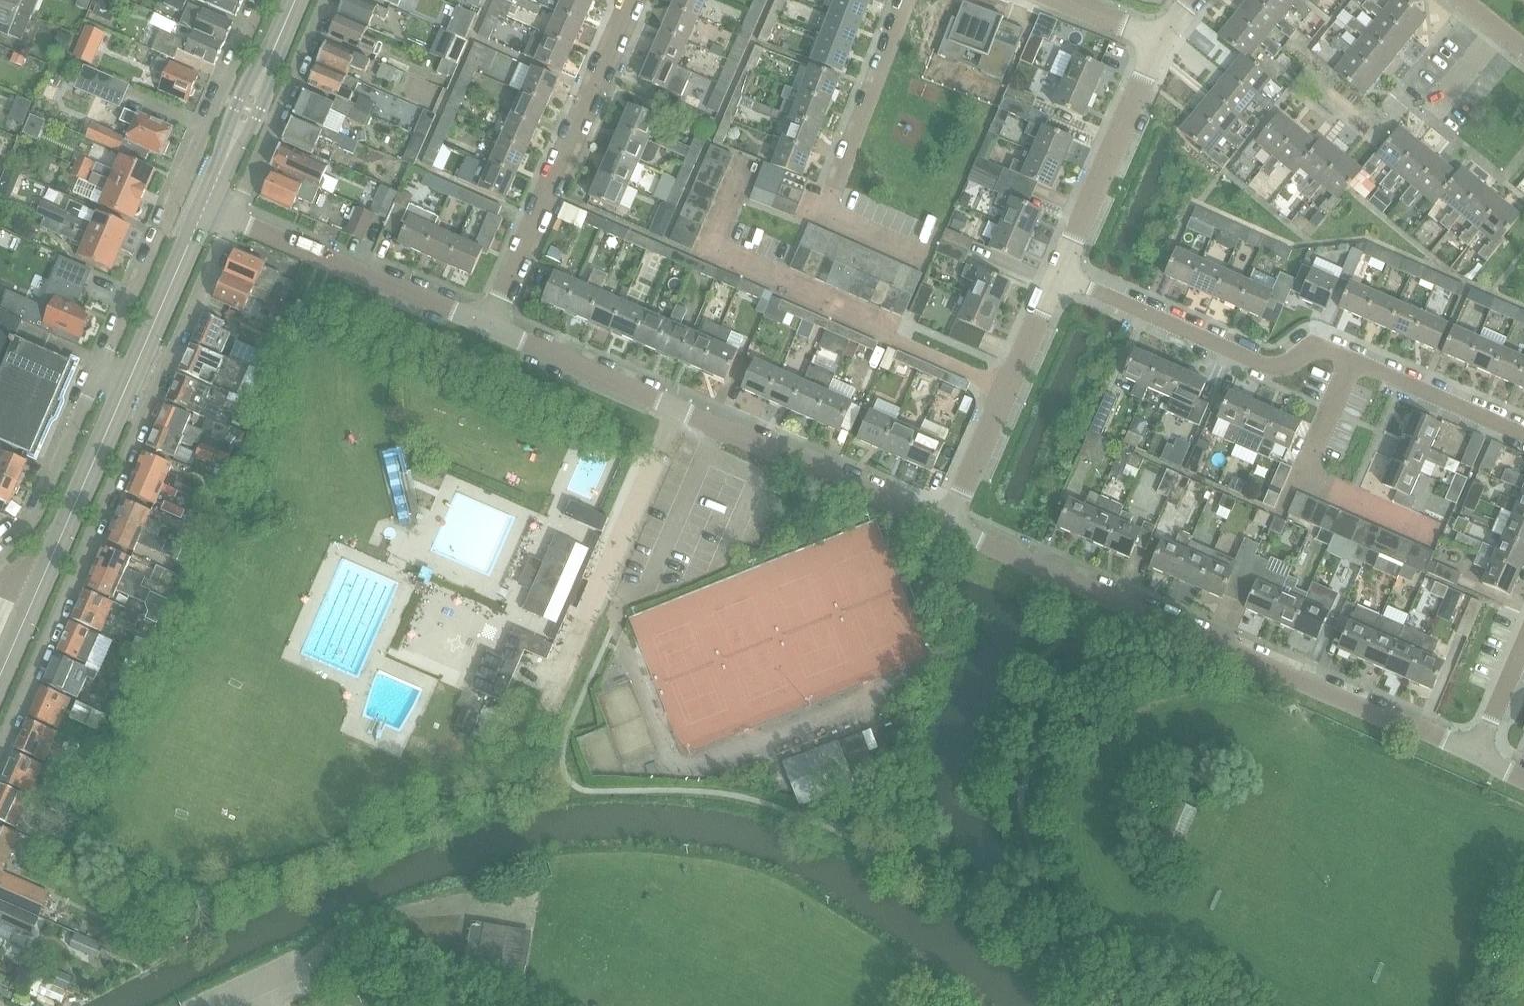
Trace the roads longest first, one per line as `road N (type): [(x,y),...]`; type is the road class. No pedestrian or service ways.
road 1 (residential): [(0,750),(234,219)]
road 2 (unclassified): [(1476,751),(946,526)]
road 3 (residential): [(1523,437),(1321,348),(1289,366),(1267,365),(1057,273)]
road 4 (unclassified): [(946,526),(490,326)]
road 5 (residential): [(263,0),(98,376)]
road 6 (residential): [(635,0),(490,326)]
road 7 (residential): [(931,260),(822,211),(907,0)]
road 8 (tertiary): [(0,688),(130,387)]
road 9 (unclassified): [(490,326),(234,219)]
road 10 (residential): [(946,526),(1057,273)]
road 11 (residential): [(1057,273),(1160,41)]
road 12 (residential): [(234,219),(329,0)]
road 13 (tertiary): [(205,207),(294,0)]
road 14 (residential): [(98,376),(38,511),(0,557)]
road 15 (tertiary): [(130,387),(205,207)]

